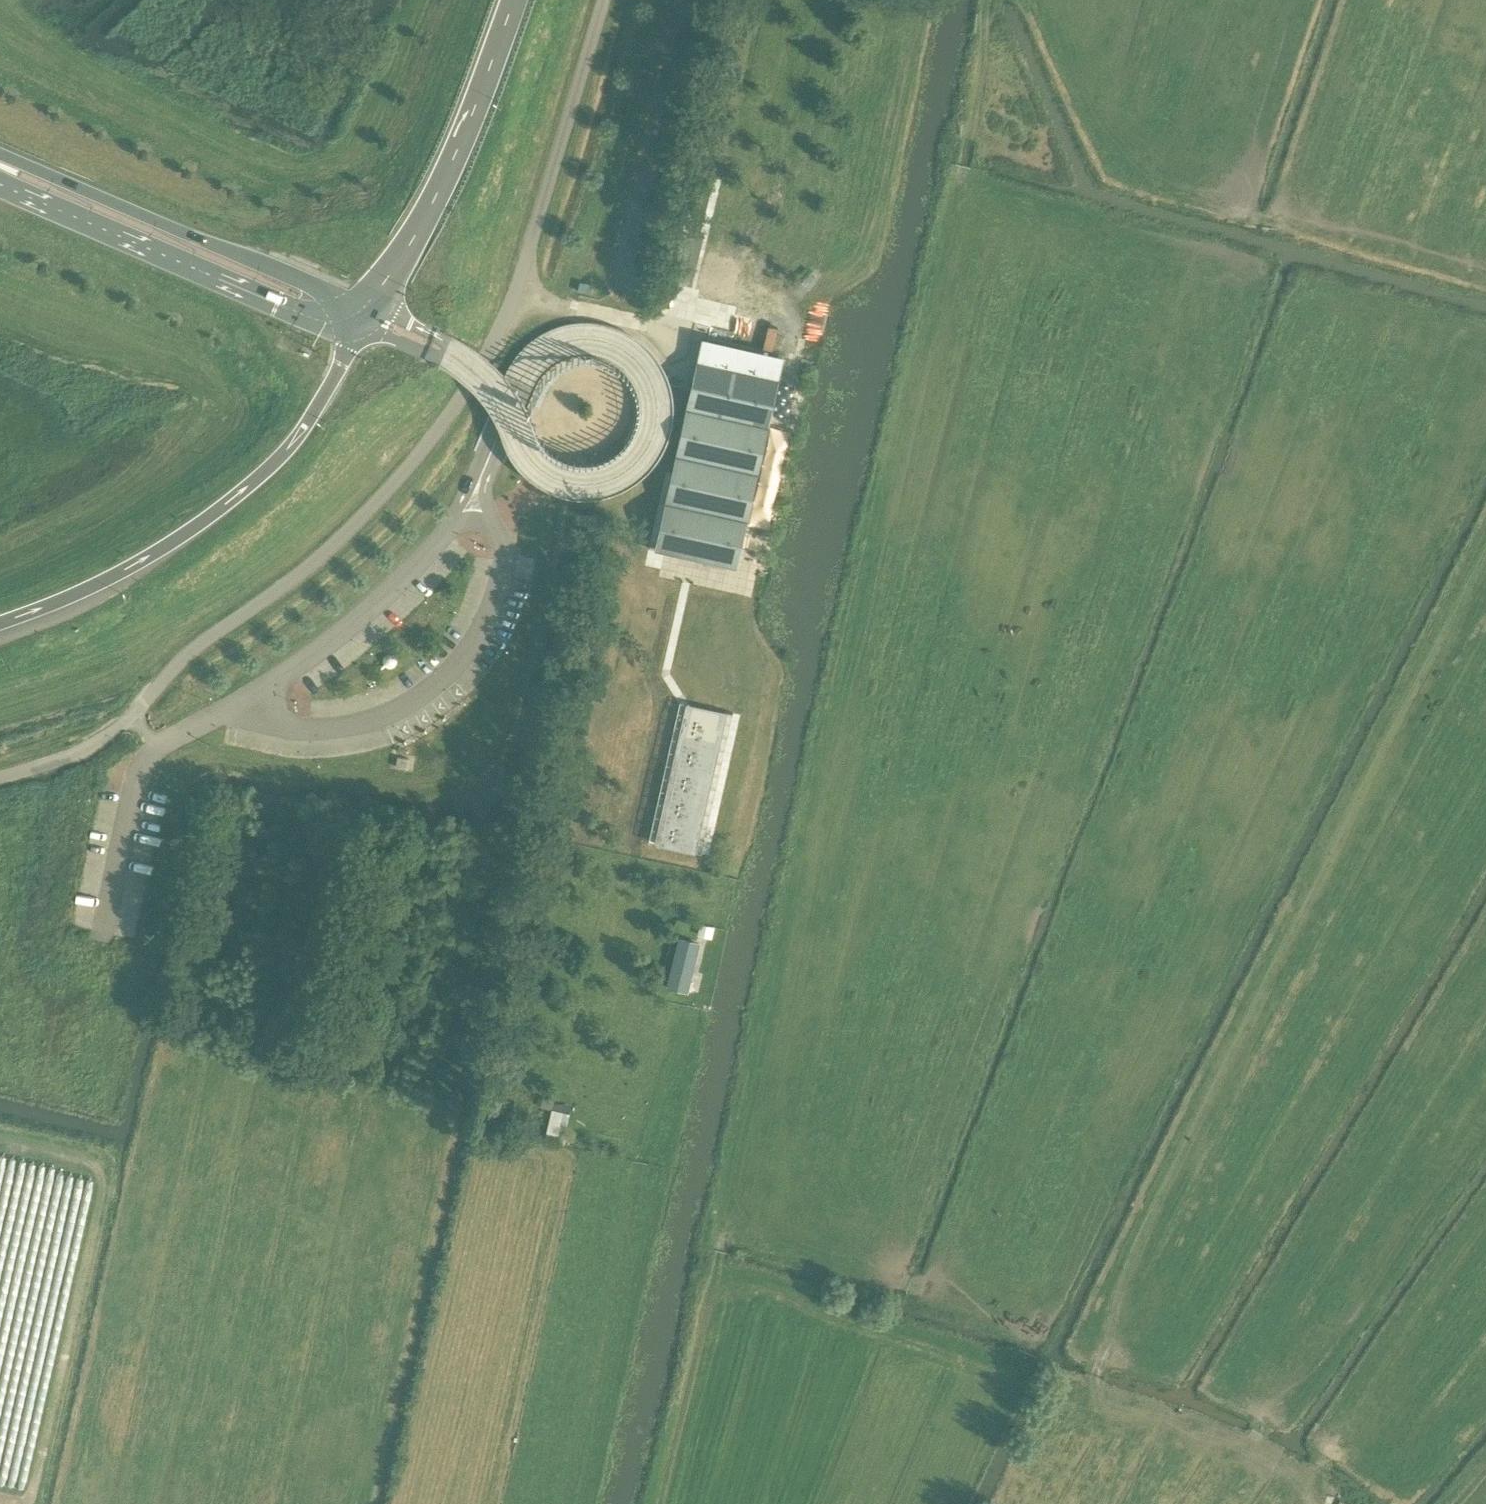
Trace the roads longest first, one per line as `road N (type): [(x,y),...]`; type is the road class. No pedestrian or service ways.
road 1 (unclassified): [(0,777),(98,743),(182,657),(336,548),(445,426),(490,350),(532,241),(606,0)]
road 2 (motorway): [(0,624),(120,573),(230,501),(305,426),(358,330)]
road 3 (secondary): [(372,307),(0,155)]
road 4 (secondary): [(0,181),(276,303),(358,330)]
road 5 (motorway): [(372,307),(433,203),(515,0)]
road 6 (track): [(661,1503),(734,1200)]
road 7 (track): [(1485,282),(1245,212)]

